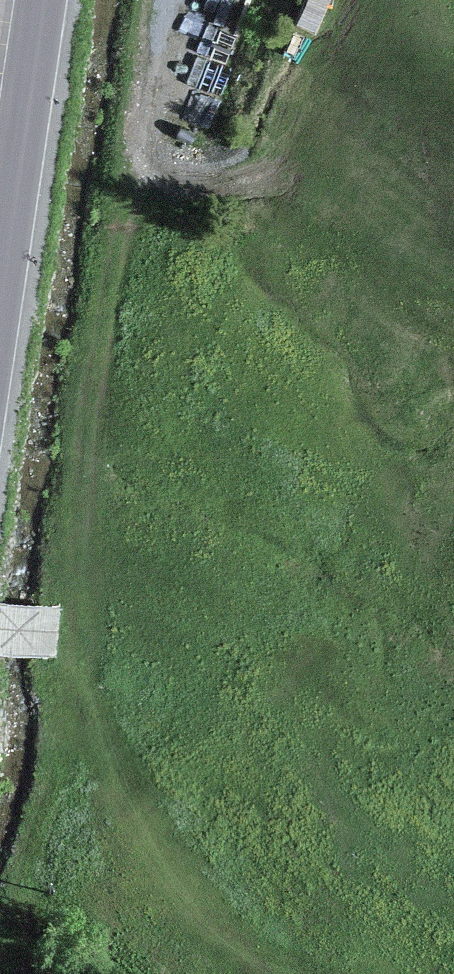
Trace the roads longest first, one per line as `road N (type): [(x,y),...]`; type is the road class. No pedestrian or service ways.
road 1 (track): [(171,113),(125,224),(88,449),(82,721),(102,820),(190,949),(219,973)]
road 2 (secondary): [(39,0),(0,276)]

